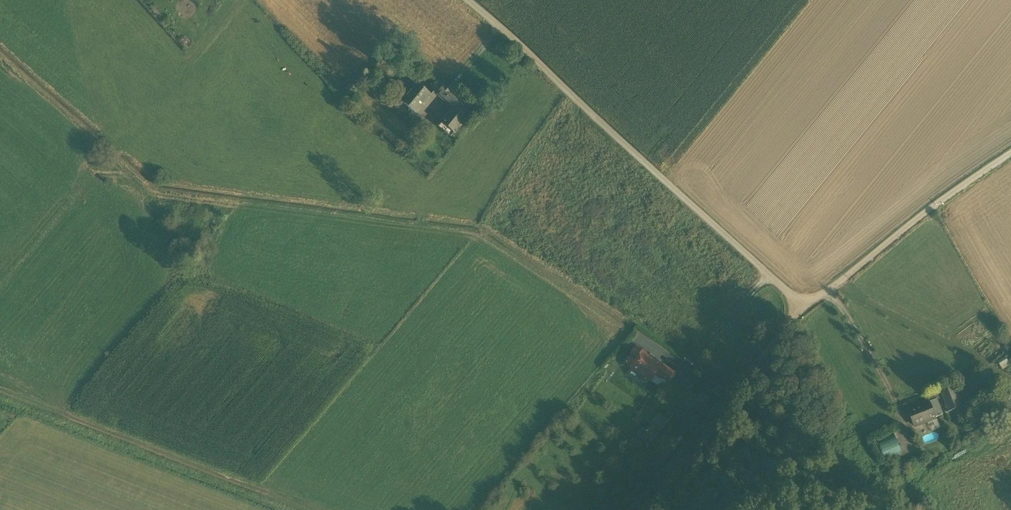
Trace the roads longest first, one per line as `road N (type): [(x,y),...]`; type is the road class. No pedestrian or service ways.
road 1 (unclassified): [(1010,151),(797,315),(765,277),(463,0)]
road 2 (track): [(304,509),(0,393)]
road 3 (track): [(629,509),(797,315)]

